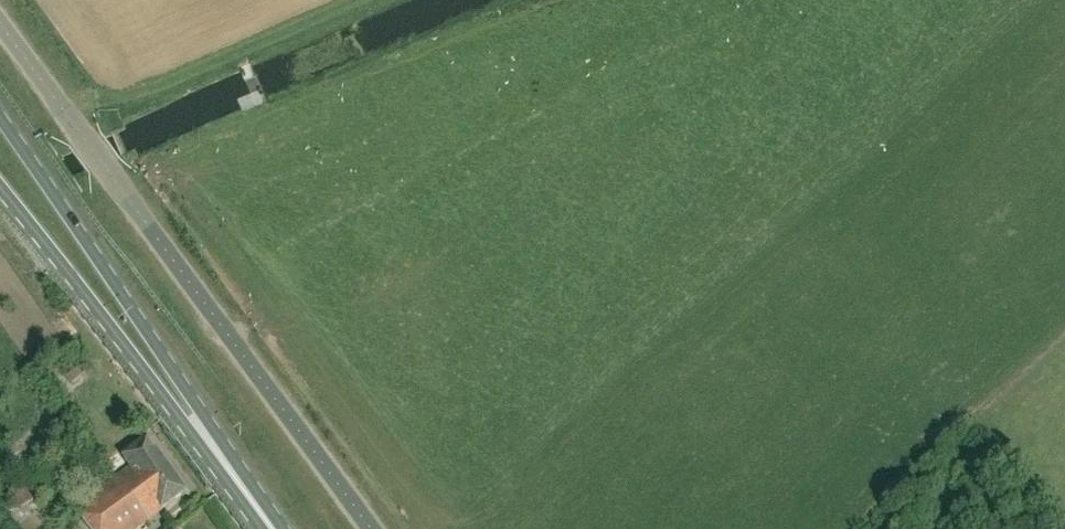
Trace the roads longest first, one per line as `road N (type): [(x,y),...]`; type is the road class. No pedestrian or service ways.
road 1 (unclassified): [(370,528),(0,22)]
road 2 (primary): [(271,526),(0,119)]
road 3 (primary): [(0,185),(271,526)]

